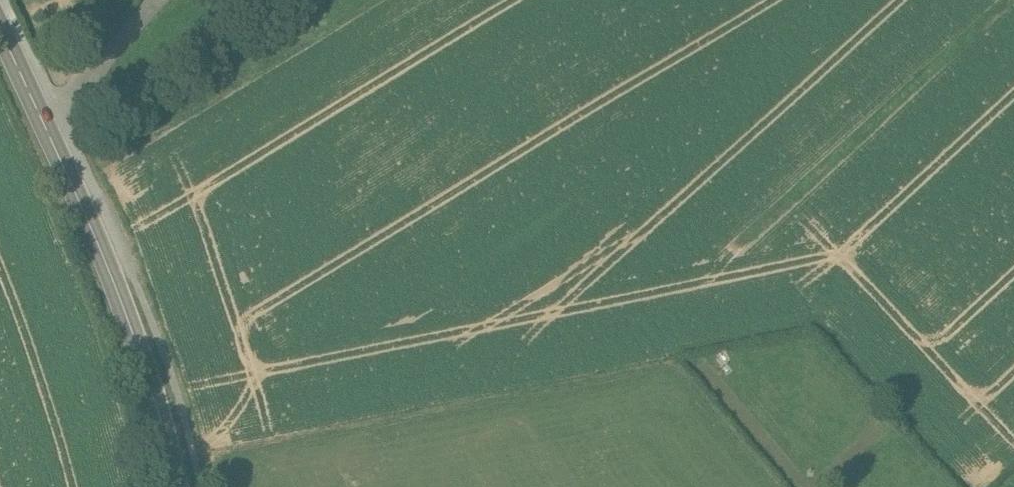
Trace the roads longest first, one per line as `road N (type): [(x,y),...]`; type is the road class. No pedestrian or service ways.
road 1 (tertiary): [(174,486),(134,338),(38,107)]
road 2 (residential): [(38,107),(104,67),(178,0)]

